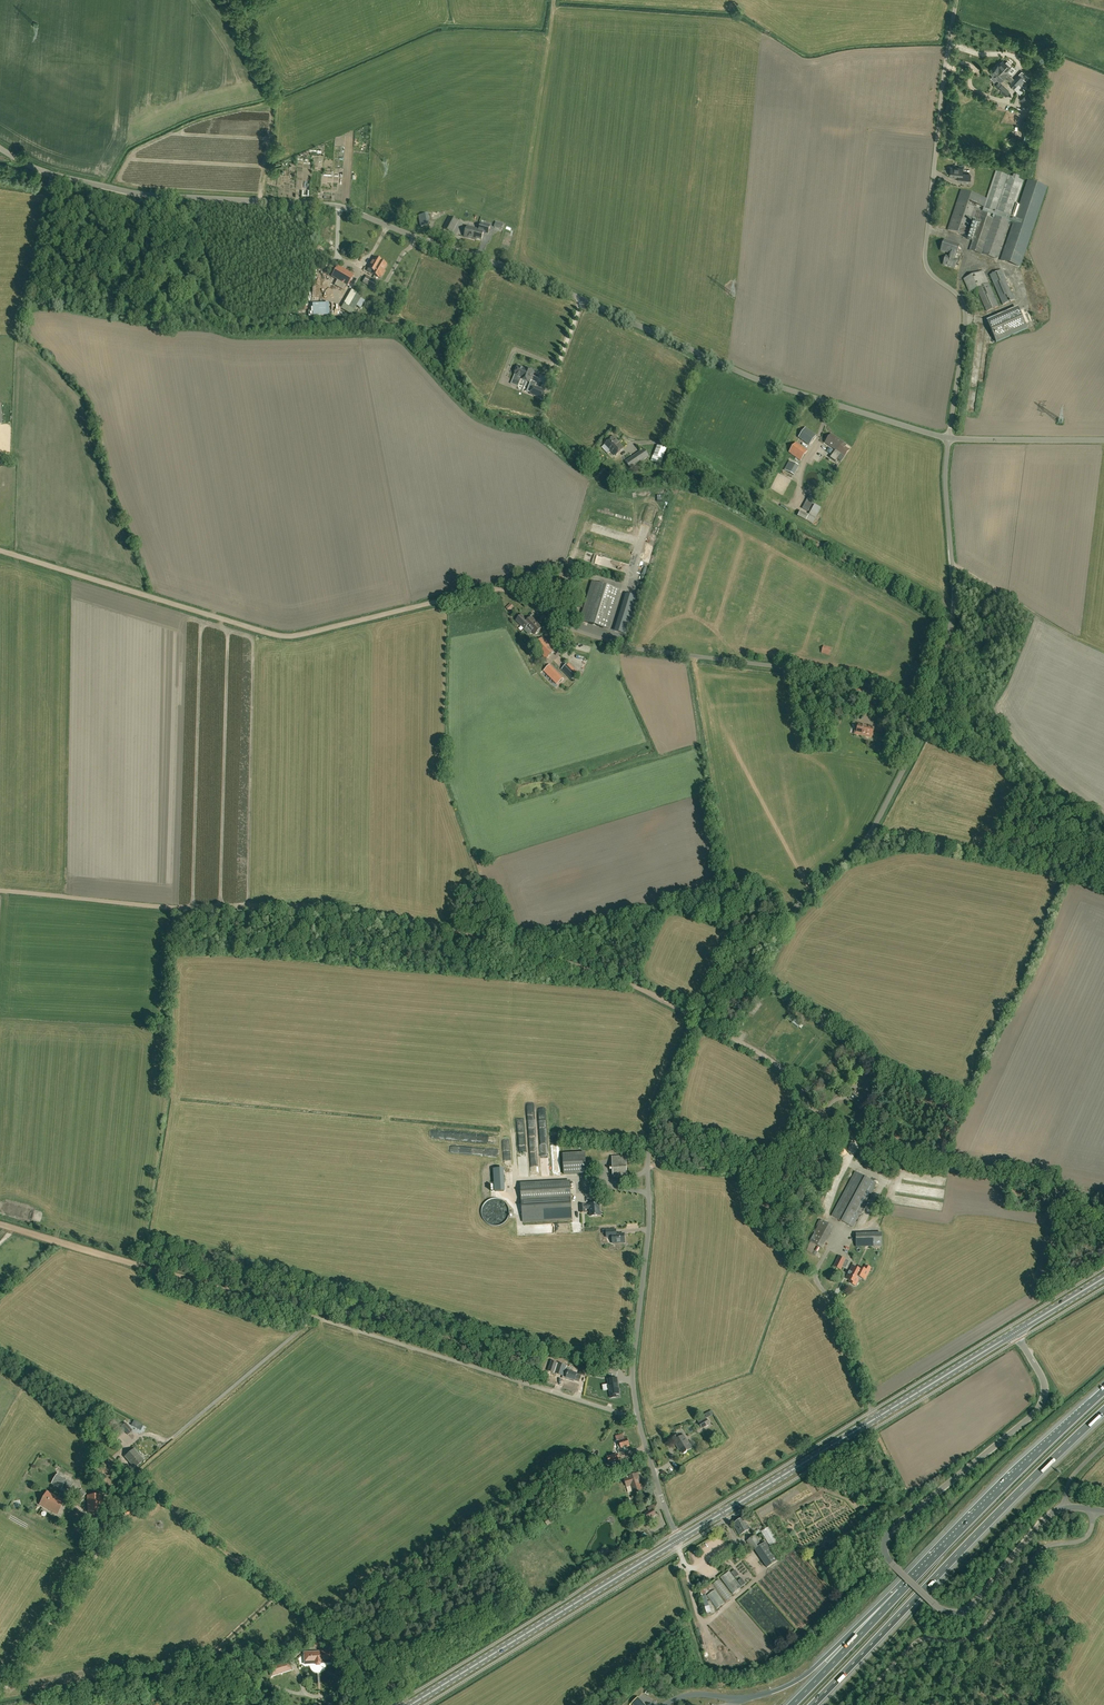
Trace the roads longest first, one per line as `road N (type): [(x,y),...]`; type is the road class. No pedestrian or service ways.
road 1 (unclassified): [(949,438),(763,381),(513,268),(346,208),(145,193),(53,174),(0,149)]
road 2 (unclassified): [(637,1416),(633,1368),(651,1128),(676,1058),(696,1017),(745,959),(871,834),(931,714)]
road 3 (unclassified): [(1067,1508),(1043,1521),(956,1612),(938,1606),(886,1553),(894,1526),(1041,1405),(1041,1374),(1015,1333)]
road 4 (track): [(0,889),(175,907),(348,906),(497,941)]
road 5 (track): [(0,550),(286,636),(449,598)]
road 6 (unclassified): [(949,438),(966,309),(925,257),(957,0)]
road 7 (unclassified): [(931,714),(862,682),(622,645),(569,626),(525,597)]
road 8 (motorway): [(812,1704),(1103,1410)]
road 9 (secondary): [(679,1539),(1015,1333)]
road 10 (track): [(497,941),(625,982),(733,1037),(775,1064),(813,1110)]
road 11 (unclassified): [(637,1416),(314,1317)]
road 12 (unclassified): [(856,1704),(914,1645),(963,1642),(981,1633),(1043,1548),(1089,1534),(1095,1510)]
road 13 (track): [(314,1317),(0,1224)]
road 14 (secondary): [(411,1704),(679,1539)]
road 15 (motorway): [(1103,1391),(900,1593)]
road 16 (unclassified): [(931,714),(956,597),(949,438)]
road 17 (residential): [(0,1691),(98,1553),(93,1524),(81,1517)]
road 18 (track): [(648,1167),(662,1159),(765,1164),(782,1156),(813,1110),(827,1111)]
road 19 (motorway): [(900,1593),(798,1682),(740,1700)]
road 20 (track): [(952,560),(1103,647)]
road 21 (motorway): [(900,1593),(792,1704)]
road 22 (unclassified): [(1103,441),(949,438)]
road 23 (unclassified): [(679,1539),(637,1416)]

